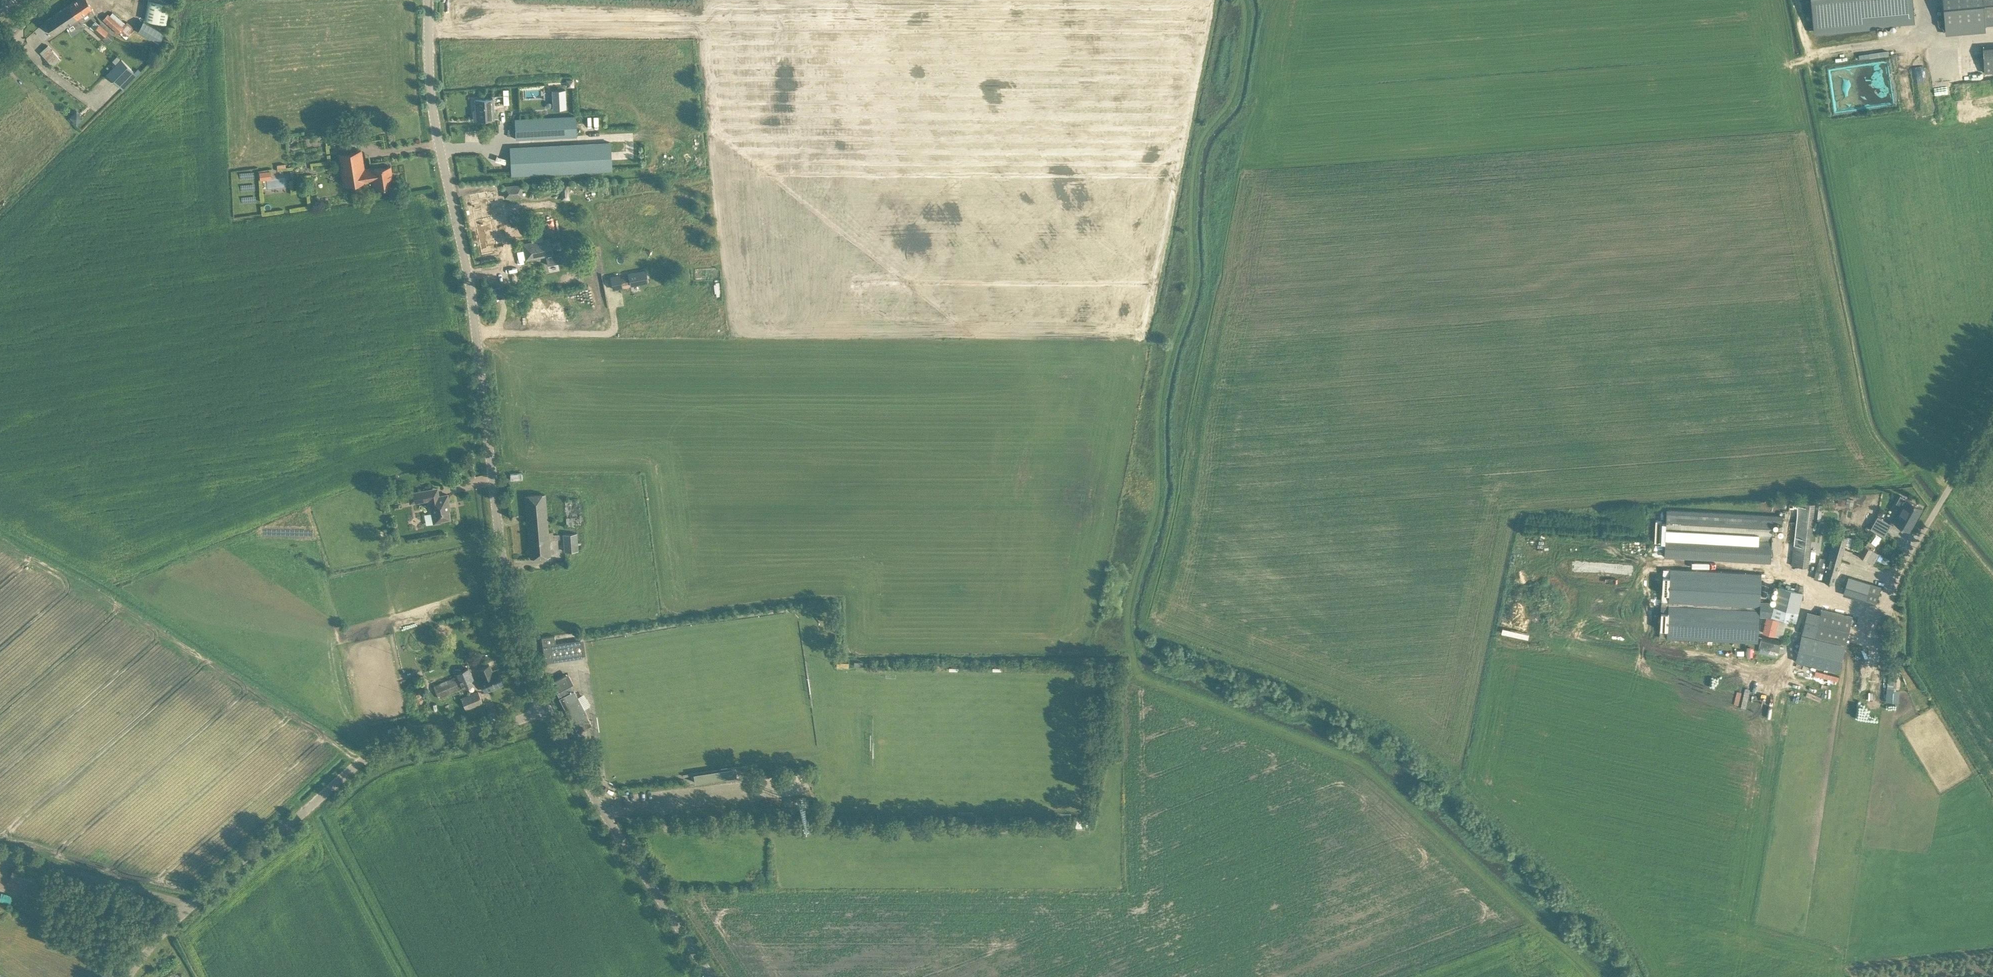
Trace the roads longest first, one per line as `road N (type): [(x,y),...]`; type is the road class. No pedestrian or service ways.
road 1 (tertiary): [(547,708),(509,610),(468,273),(431,92),(429,0)]
road 2 (unclassified): [(192,905),(377,752),(482,731),(547,708)]
road 3 (tertiary): [(711,976),(547,708)]
road 4 (unclassified): [(1902,570),(1992,415)]
road 5 (unclassified): [(192,905),(26,859)]

